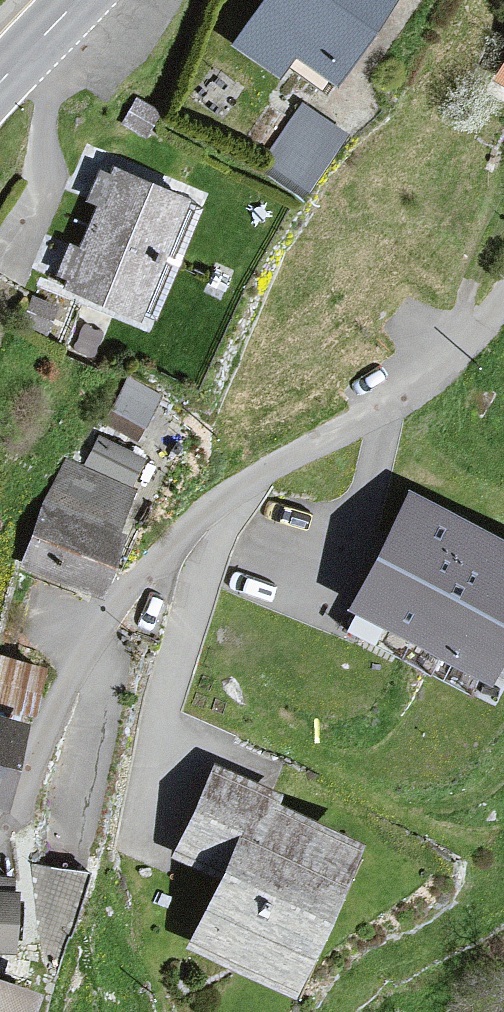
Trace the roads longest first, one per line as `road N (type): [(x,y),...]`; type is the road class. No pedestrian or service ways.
road 1 (residential): [(503,301),(486,326),(396,397),(220,498),(176,536),(86,653),(0,831)]

